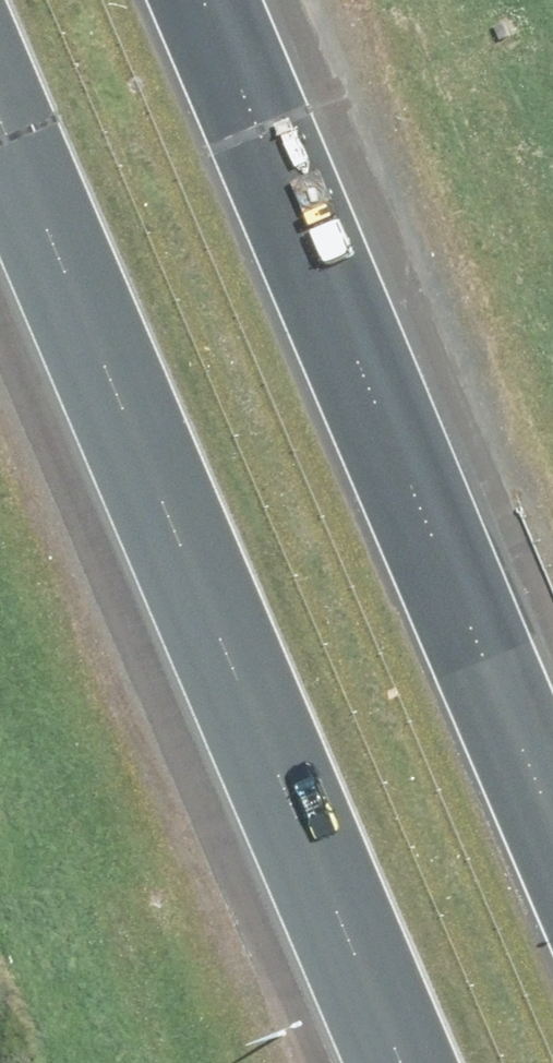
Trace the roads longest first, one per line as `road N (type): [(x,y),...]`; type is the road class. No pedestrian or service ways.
road 1 (motorway): [(385,1062),(0,152)]
road 2 (motorway): [(220,0),(552,776)]

